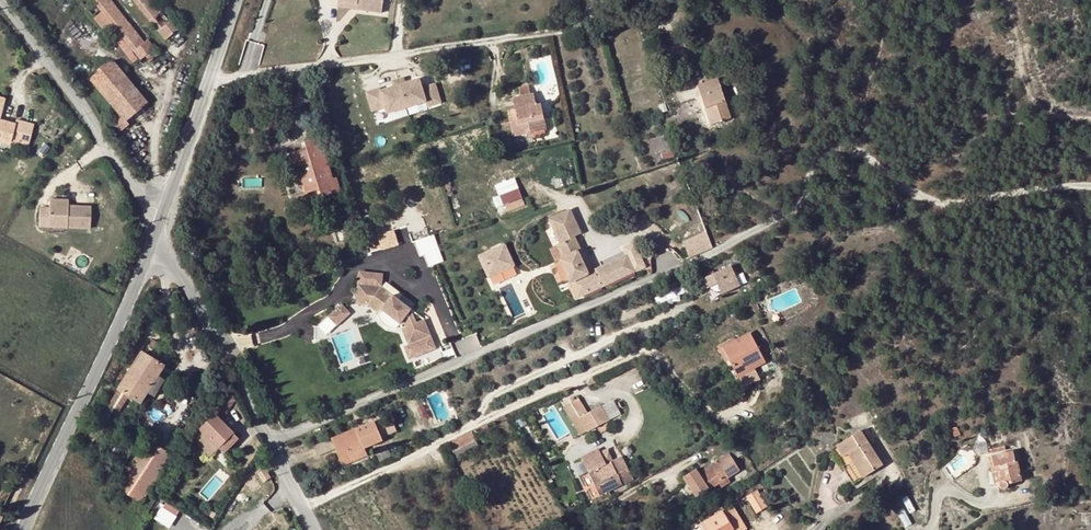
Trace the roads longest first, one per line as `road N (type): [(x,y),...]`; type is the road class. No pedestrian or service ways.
road 1 (unclassified): [(265,440),(725,246),(794,210),(820,156),(835,147),(861,152),(938,202),(1090,185)]
road 2 (track): [(211,79),(582,28)]
road 3 (tertiary): [(158,226),(23,529)]
road 4 (unclassified): [(158,226),(0,4)]
road 5 (tertiary): [(237,0),(158,226)]
road 6 (unclassified): [(158,226),(265,440)]

